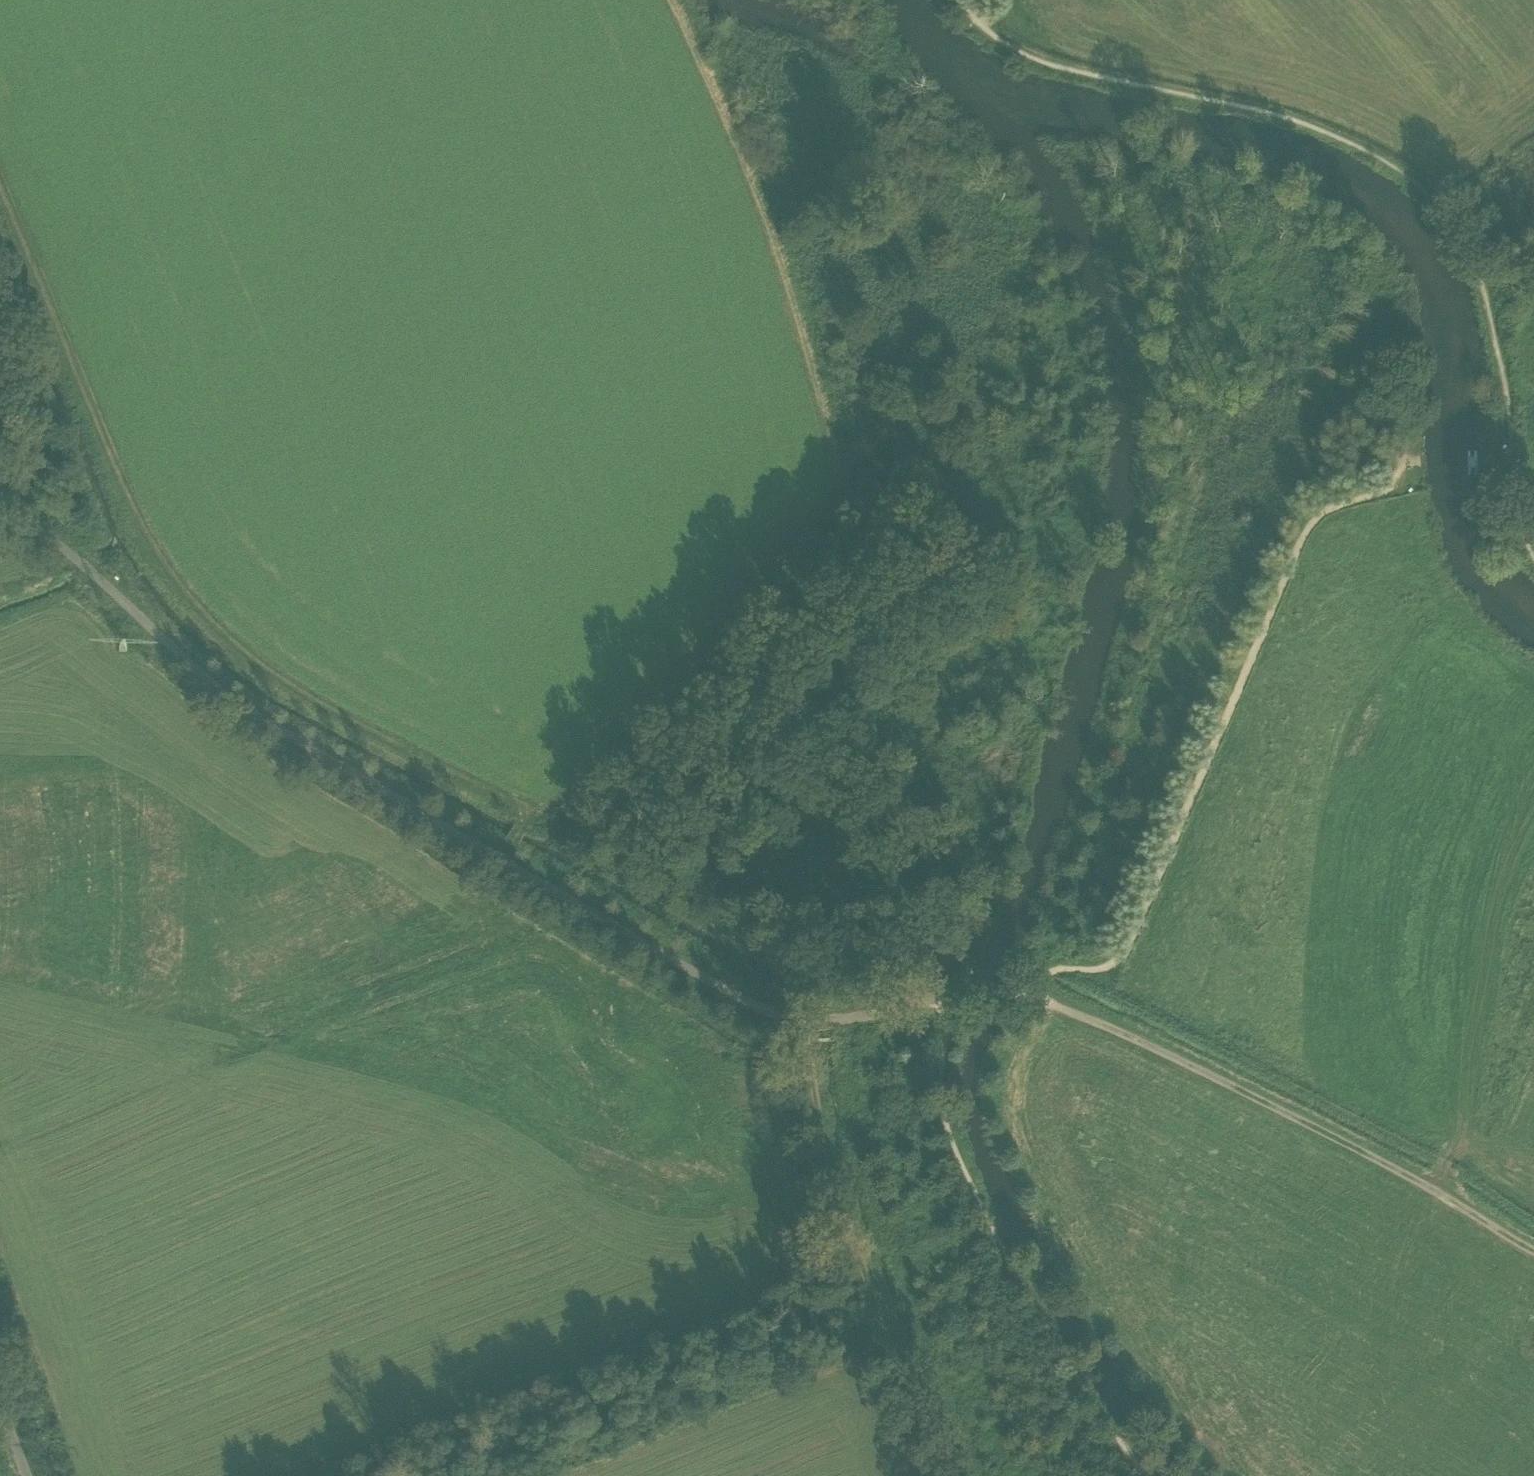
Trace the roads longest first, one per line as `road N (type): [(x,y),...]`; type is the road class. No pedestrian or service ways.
road 1 (track): [(0,506),(106,584),(248,711),(740,999),(800,1023)]
road 2 (track): [(501,861),(522,824),(520,810),(292,690),(227,642),(155,558),(111,473),(0,202)]
road 3 (track): [(1533,1254),(1467,1203),(1122,1027),(1035,995)]
road 4 (track): [(934,1475),(828,1163),(800,1023)]
road 5 (track): [(800,1023),(955,991)]

